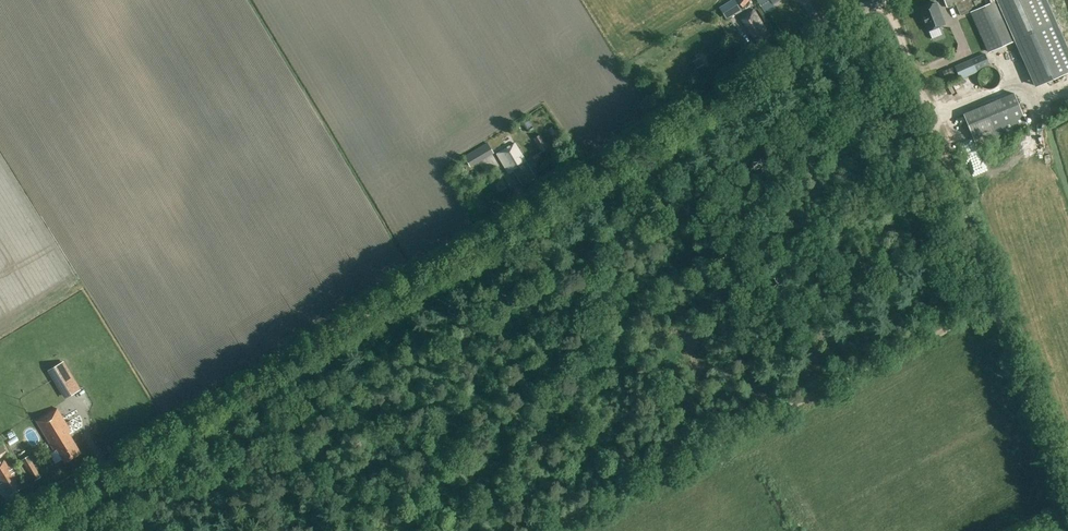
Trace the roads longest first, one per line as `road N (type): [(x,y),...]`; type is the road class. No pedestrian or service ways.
road 1 (tertiary): [(11,530),(879,0)]
road 2 (track): [(1067,513),(885,0)]
road 3 (track): [(546,530),(994,304)]

